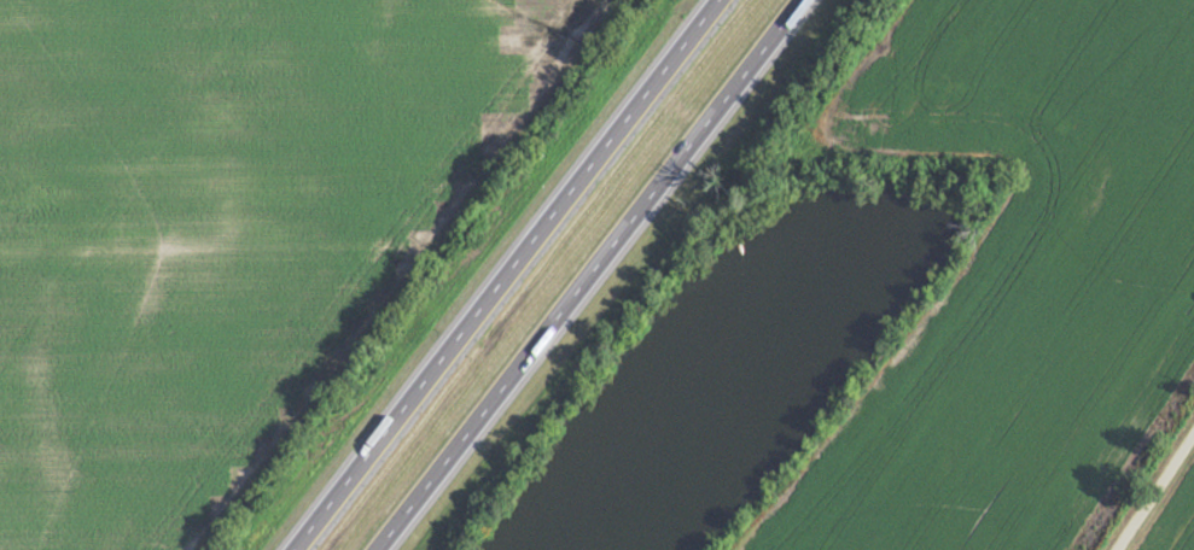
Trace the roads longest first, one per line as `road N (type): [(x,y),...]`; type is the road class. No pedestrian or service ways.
road 1 (motorway): [(715,0),(291,549)]
road 2 (motorway): [(378,549),(801,0)]
road 3 (residential): [(1119,549),(1193,436)]

